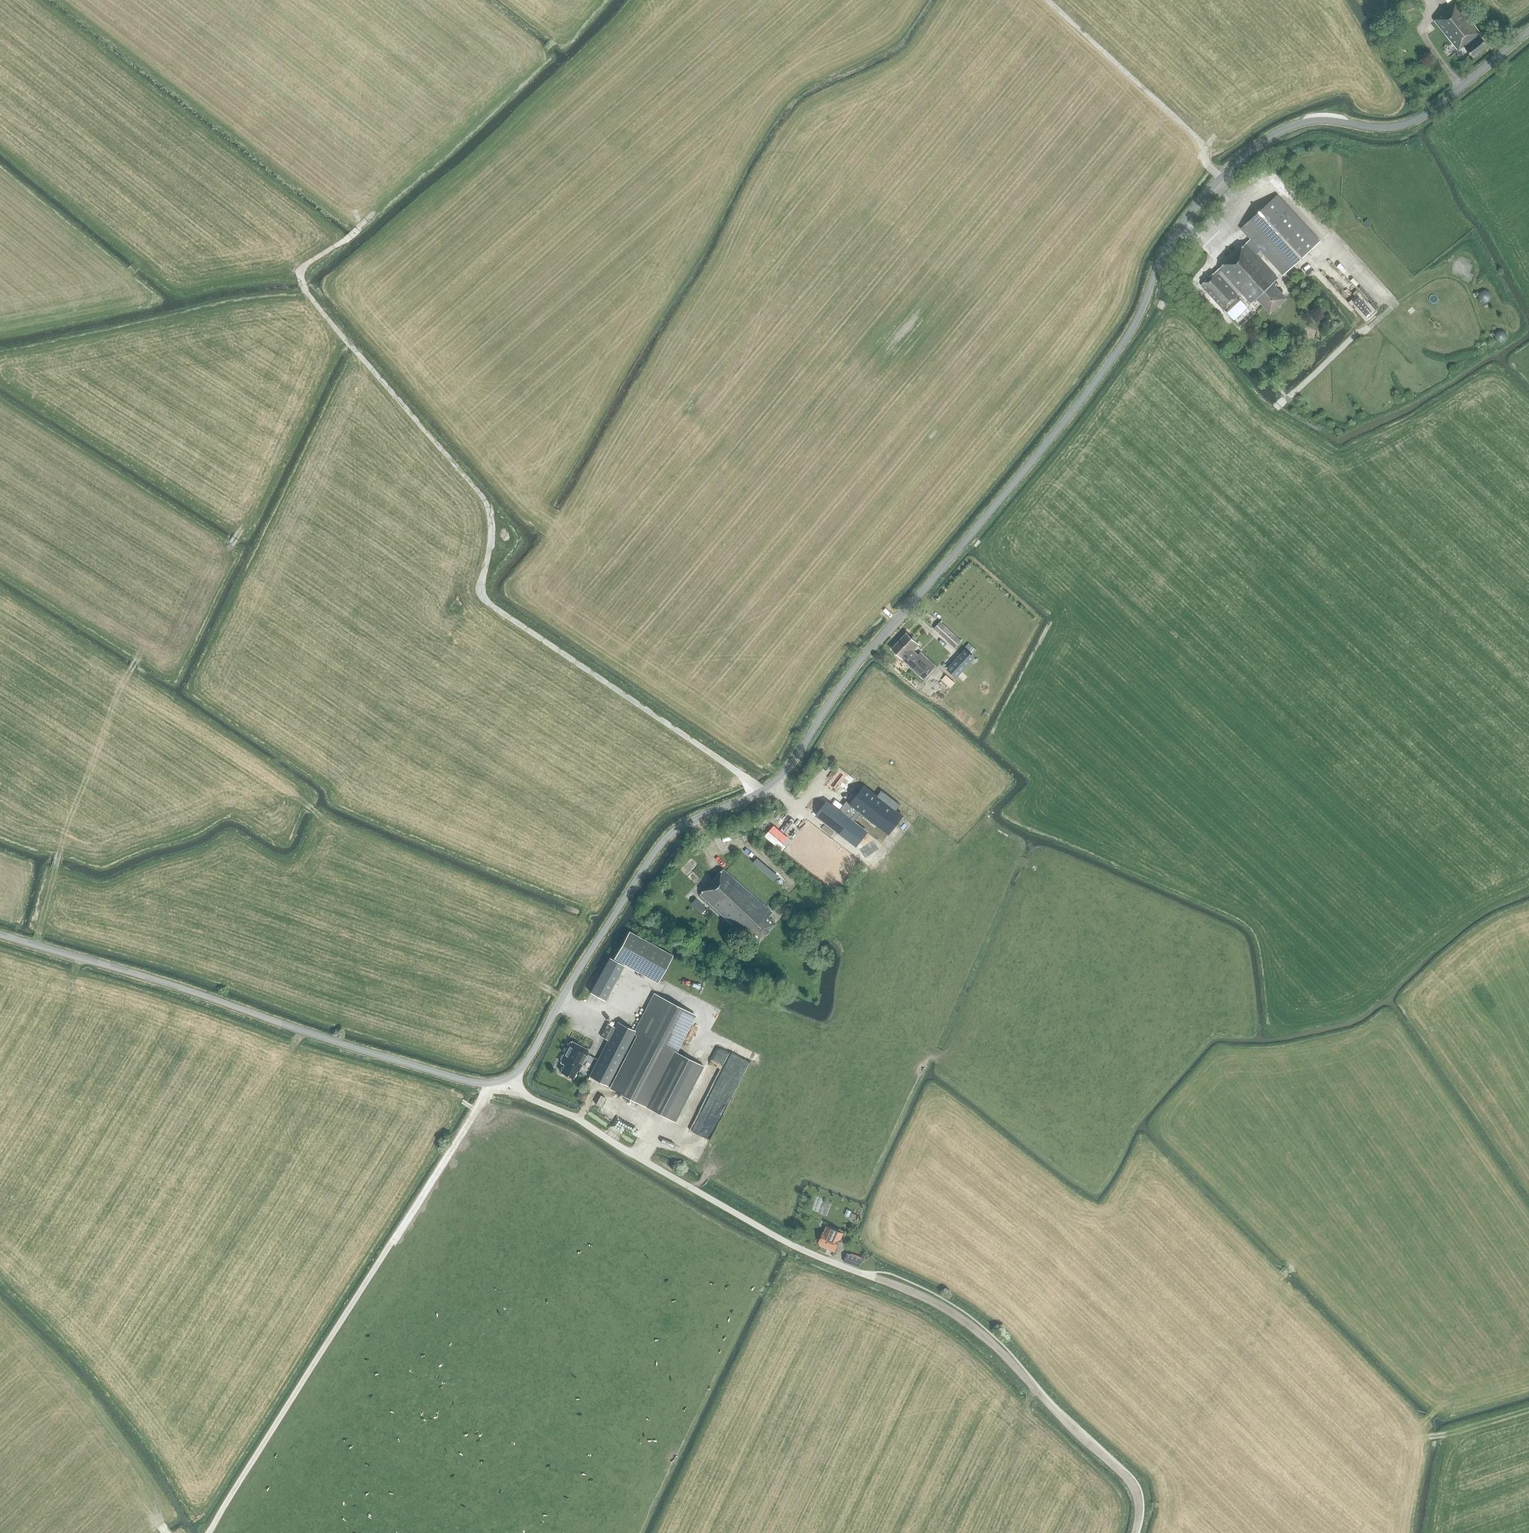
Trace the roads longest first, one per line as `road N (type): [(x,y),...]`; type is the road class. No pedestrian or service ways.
road 1 (unclassified): [(511,1077),(657,848),(683,825),(780,777),(849,674),(1050,438),(1133,326),(1165,249),(1220,178),(1257,146),(1315,119),(1411,124),(1528,33)]
road 2 (unclassified): [(0,933),(468,1082),(511,1077)]
road 3 (unclassified): [(859,1275),(528,1098),(511,1077)]
road 4 (track): [(1134,1532),(1131,1483),(997,1349),(945,1310),(859,1275)]

